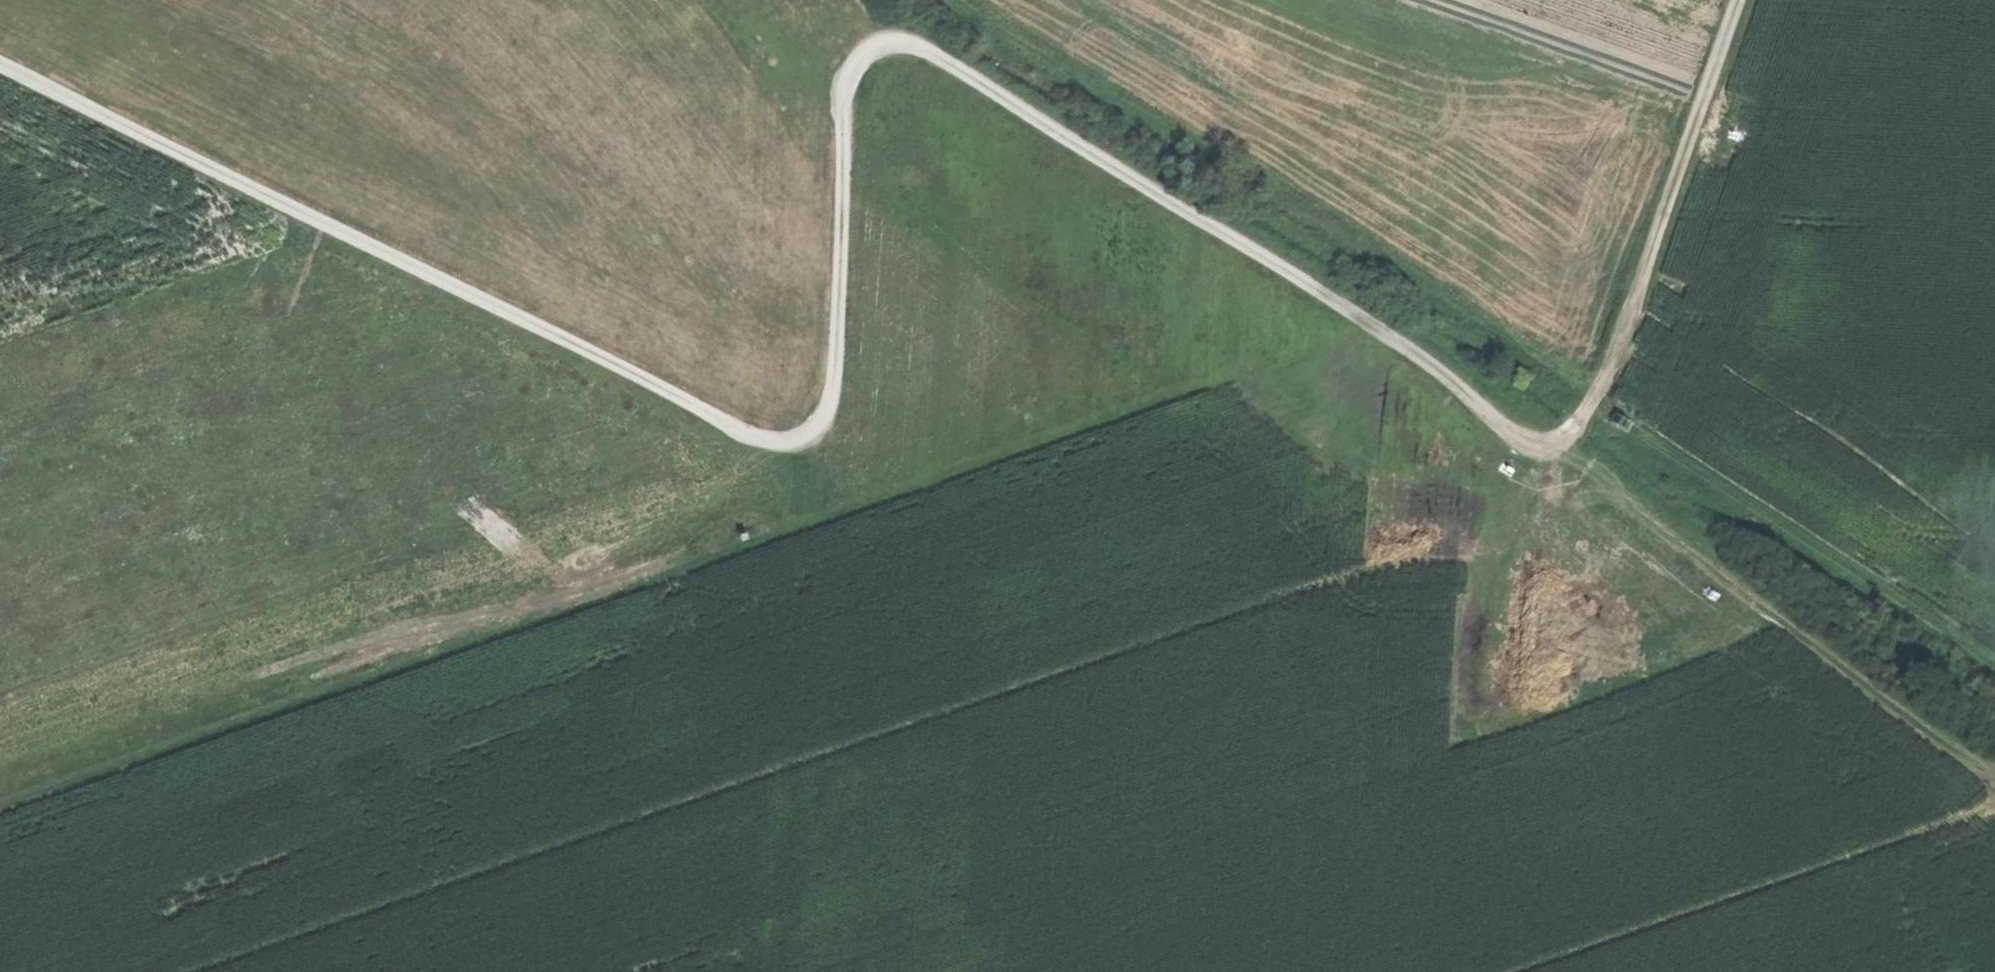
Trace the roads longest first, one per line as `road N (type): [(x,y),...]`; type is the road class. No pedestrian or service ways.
road 1 (track): [(0,67),(778,447),(821,428),(831,396),(856,62),(873,46),(926,49),(1355,312),(1421,356),(1509,436),(1546,448),(1569,438),(1590,410),(1615,353),(1741,0)]
road 2 (track): [(1554,445),(1994,776)]

